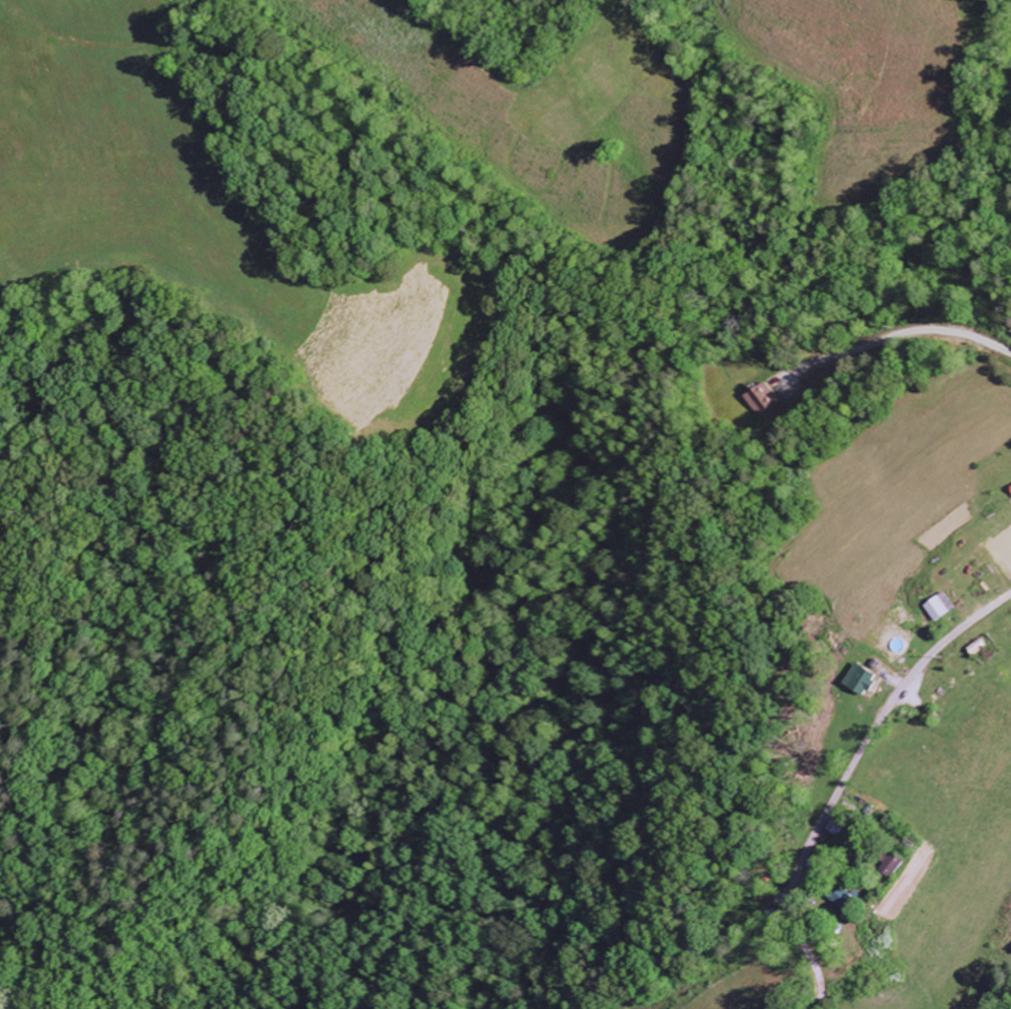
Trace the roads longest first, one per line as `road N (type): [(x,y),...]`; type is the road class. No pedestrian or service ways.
road 1 (residential): [(1010,597),(926,662),(884,717),(808,848),(793,901)]

